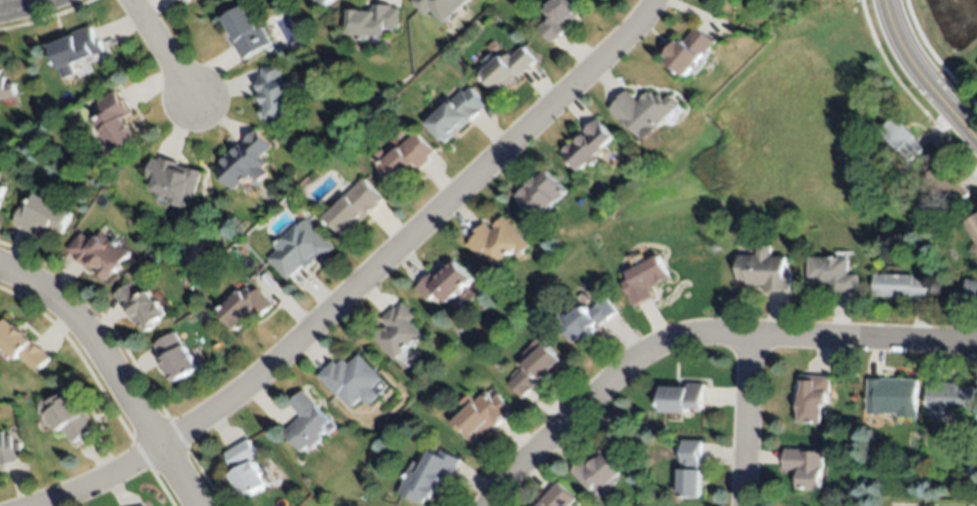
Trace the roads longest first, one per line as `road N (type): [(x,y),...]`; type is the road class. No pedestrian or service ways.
road 1 (residential): [(657,0),(638,27),(271,367),(157,446)]
road 2 (residential): [(976,344),(675,339),(643,357),(523,462),(488,505)]
road 3 (residential): [(196,505),(84,328),(49,294),(0,267)]
road 4 (residential): [(750,336),(745,505)]
road 5 (tertiary): [(976,132),(913,53),(892,0)]
road 6 (residential): [(157,446),(33,505)]

